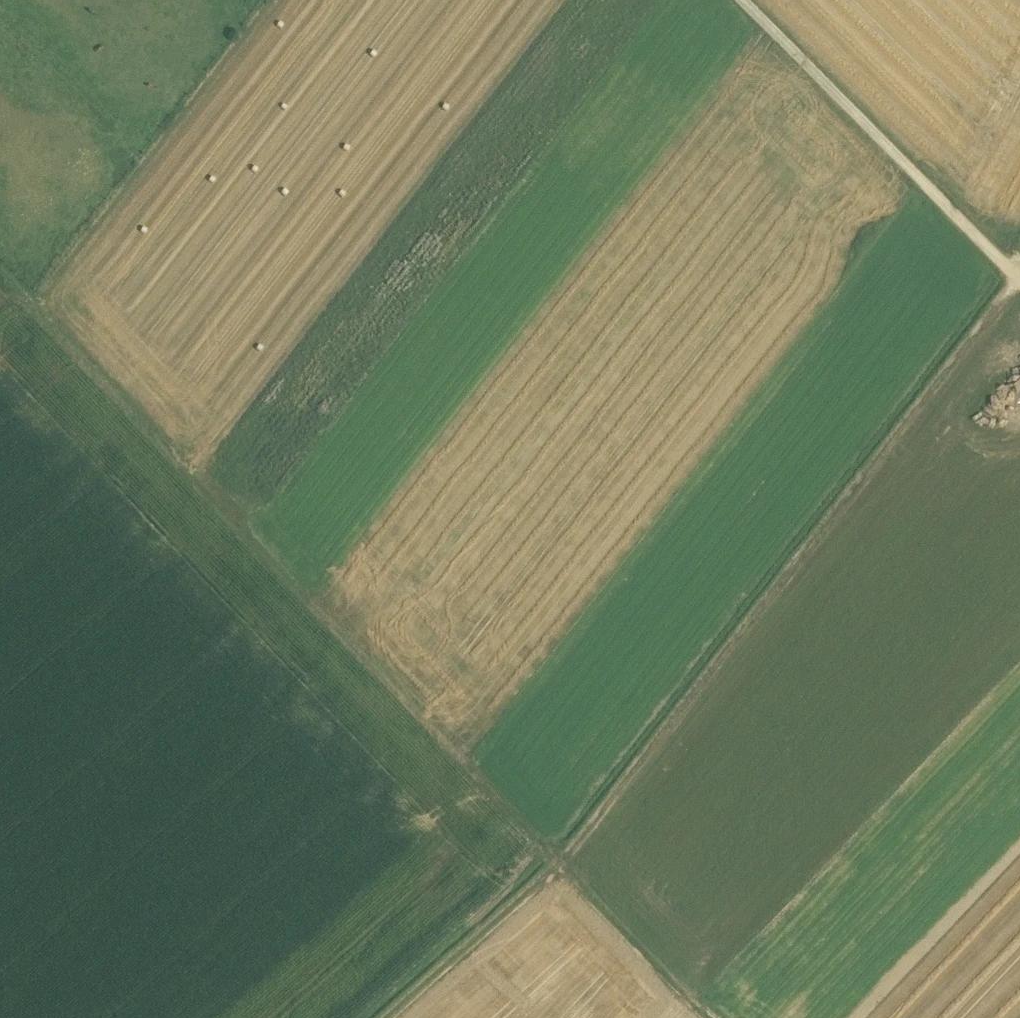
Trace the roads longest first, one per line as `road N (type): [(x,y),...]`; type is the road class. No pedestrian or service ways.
road 1 (track): [(0,268),(556,863)]
road 2 (track): [(556,863),(1019,279)]
road 3 (track): [(1019,280),(740,0)]
road 4 (track): [(387,1017),(556,863)]
road 5 (track): [(556,863),(710,1017)]

